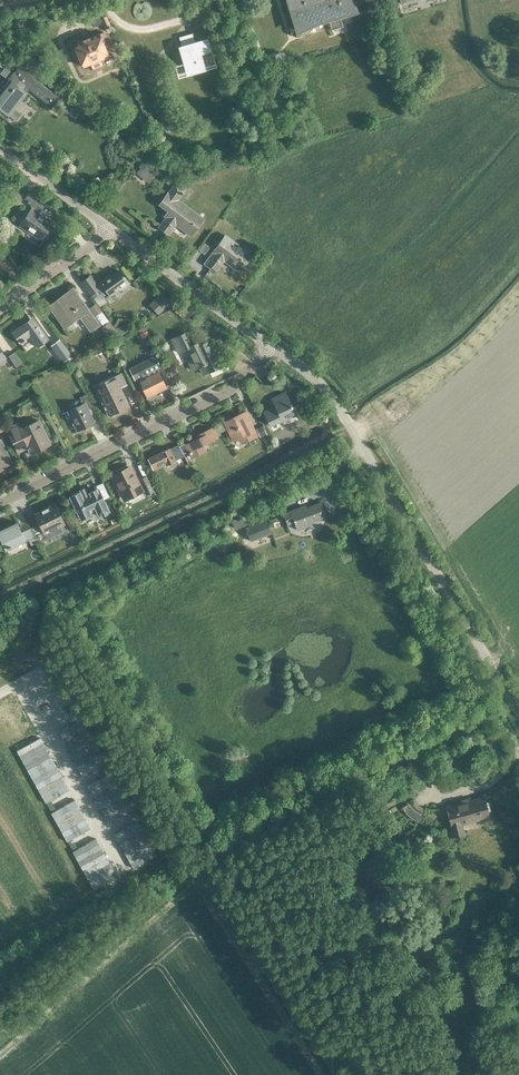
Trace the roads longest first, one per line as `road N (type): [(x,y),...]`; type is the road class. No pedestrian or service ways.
road 1 (unclassified): [(518,708),(351,425)]
road 2 (residential): [(0,503),(223,395),(268,347)]
road 3 (residential): [(0,694),(21,683),(123,869)]
road 4 (residential): [(268,347),(110,230)]
road 5 (residential): [(110,230),(0,146)]
road 6 (residential): [(110,230),(0,310)]

